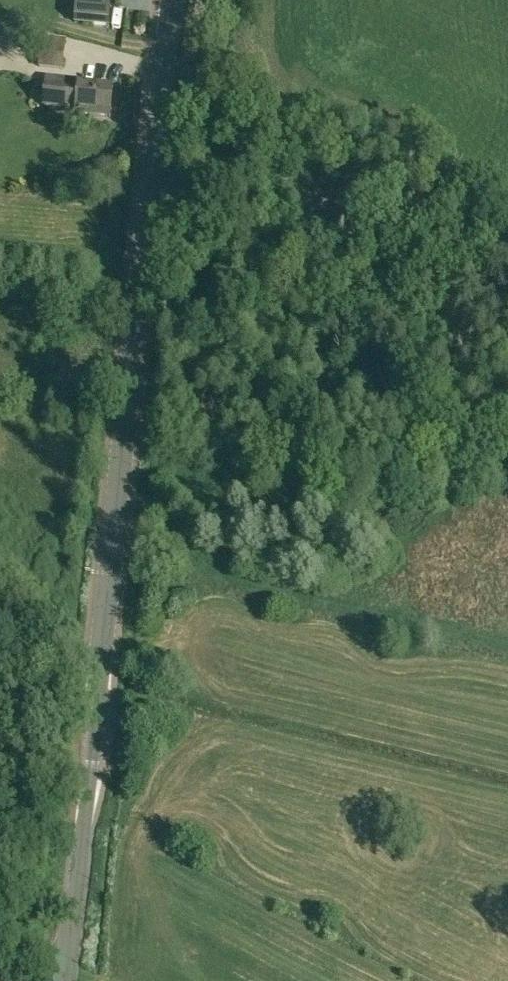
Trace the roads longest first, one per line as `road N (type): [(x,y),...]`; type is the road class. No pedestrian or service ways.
road 1 (tertiary): [(66,976),(133,313)]
road 2 (tertiary): [(156,129),(133,313)]
road 3 (tertiary): [(156,129),(176,0)]

